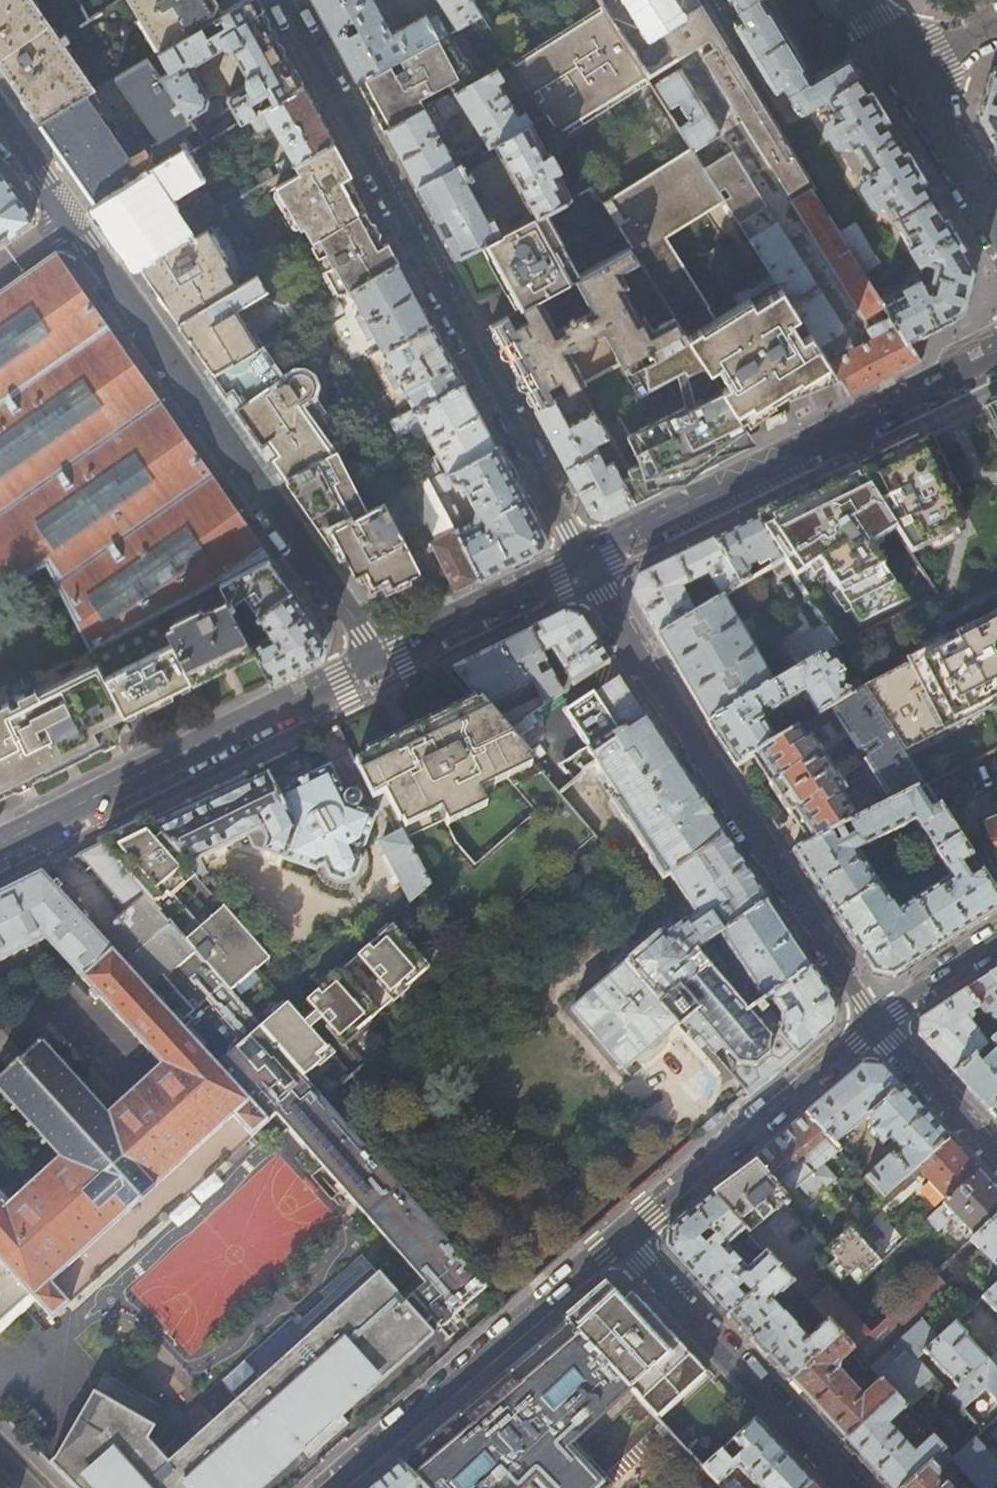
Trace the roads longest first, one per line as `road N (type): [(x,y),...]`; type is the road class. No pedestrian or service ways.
road 1 (residential): [(0,122),(373,658)]
road 2 (residential): [(282,0),(580,559)]
road 3 (residential): [(580,559),(875,1023)]
road 4 (secondary): [(996,344),(580,559)]
road 5 (secondary): [(373,658),(0,843)]
road 6 (residential): [(620,1236),(332,1487)]
road 7 (residential): [(852,1487),(620,1236)]
road 8 (residential): [(875,1023),(620,1236)]
road 9 (secondary): [(580,559),(373,658)]
road 10 (residential): [(875,1023),(996,1161)]
road 11 (residential): [(904,73),(996,226)]
road 12 (residential): [(996,944),(875,1023)]

